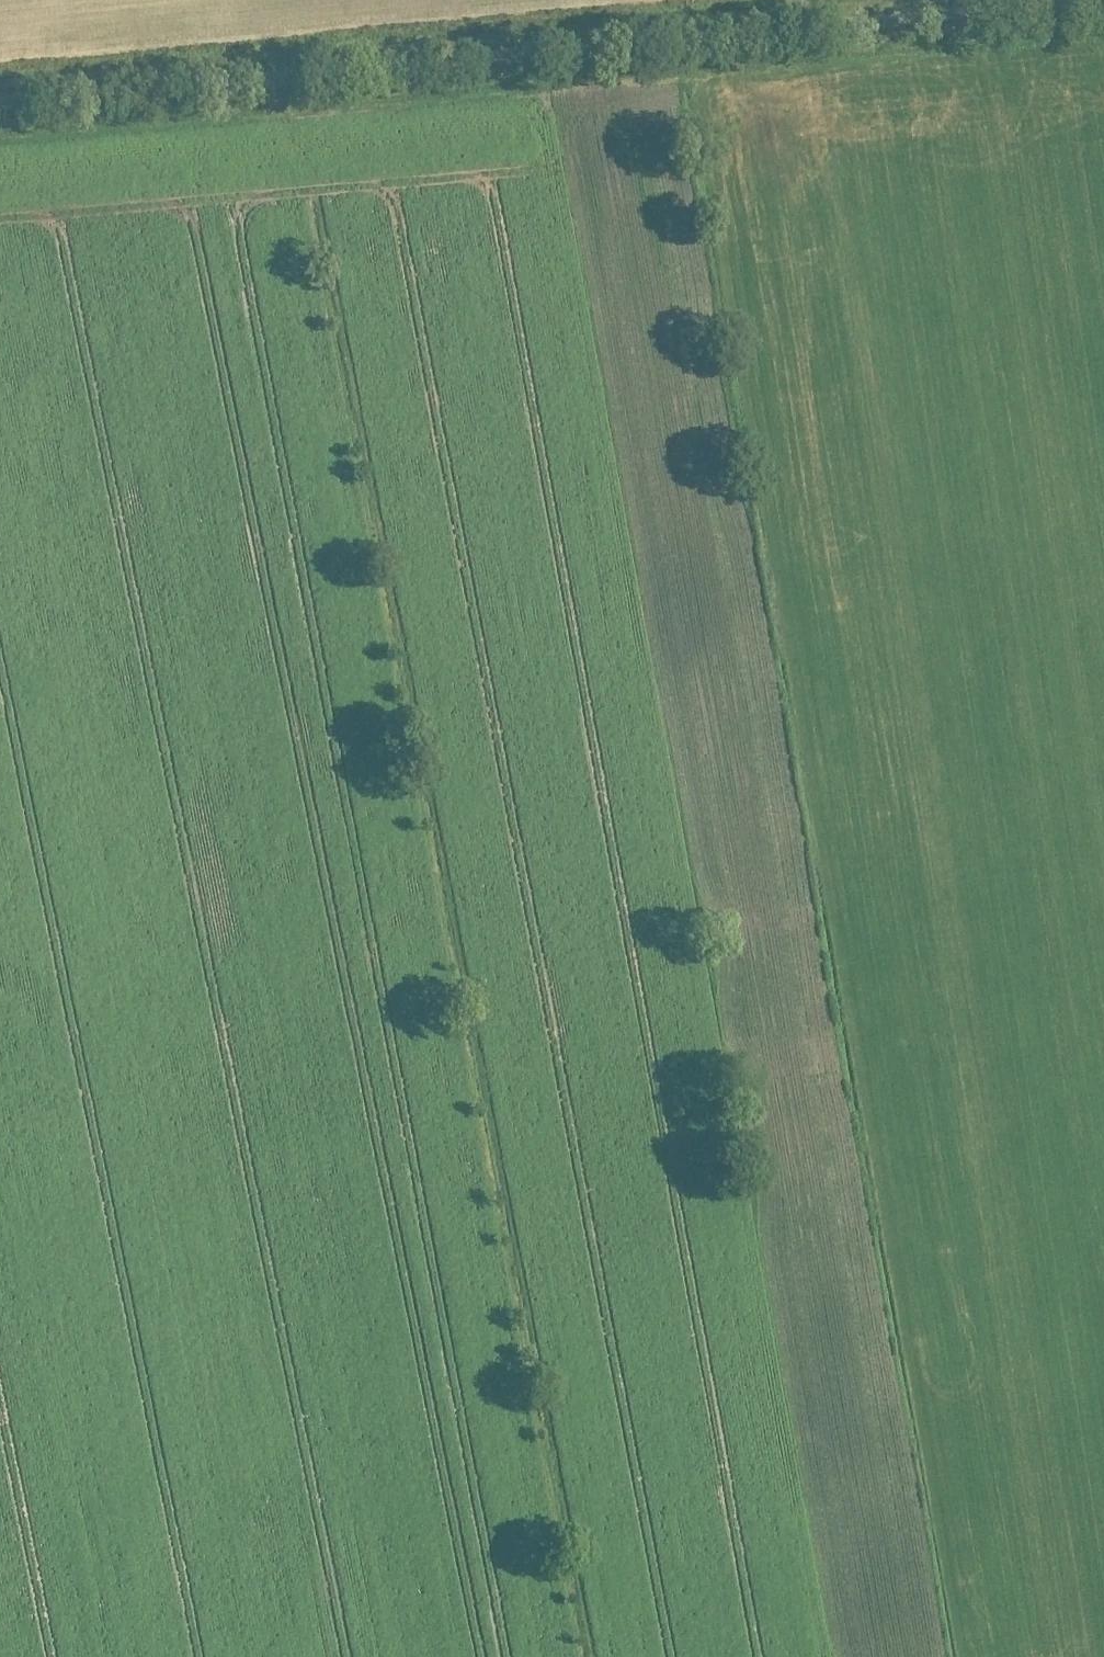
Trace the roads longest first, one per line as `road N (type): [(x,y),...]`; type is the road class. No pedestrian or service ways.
road 1 (unclassified): [(0,103),(1103,2)]

